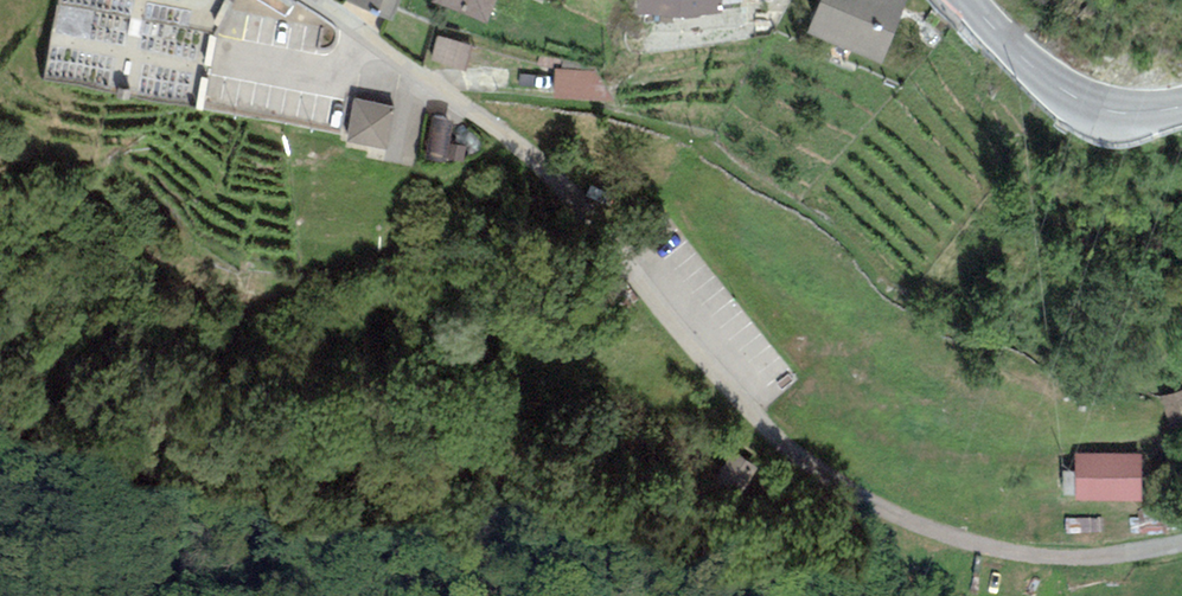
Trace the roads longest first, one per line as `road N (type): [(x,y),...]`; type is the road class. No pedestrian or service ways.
road 1 (residential): [(327,0),(471,101),(641,271),(779,428),(882,514),(1018,561),(1087,568),(1181,560)]
road 2 (tertiary): [(967,0),(1028,63),(1084,103),(1133,114),(1181,106)]

